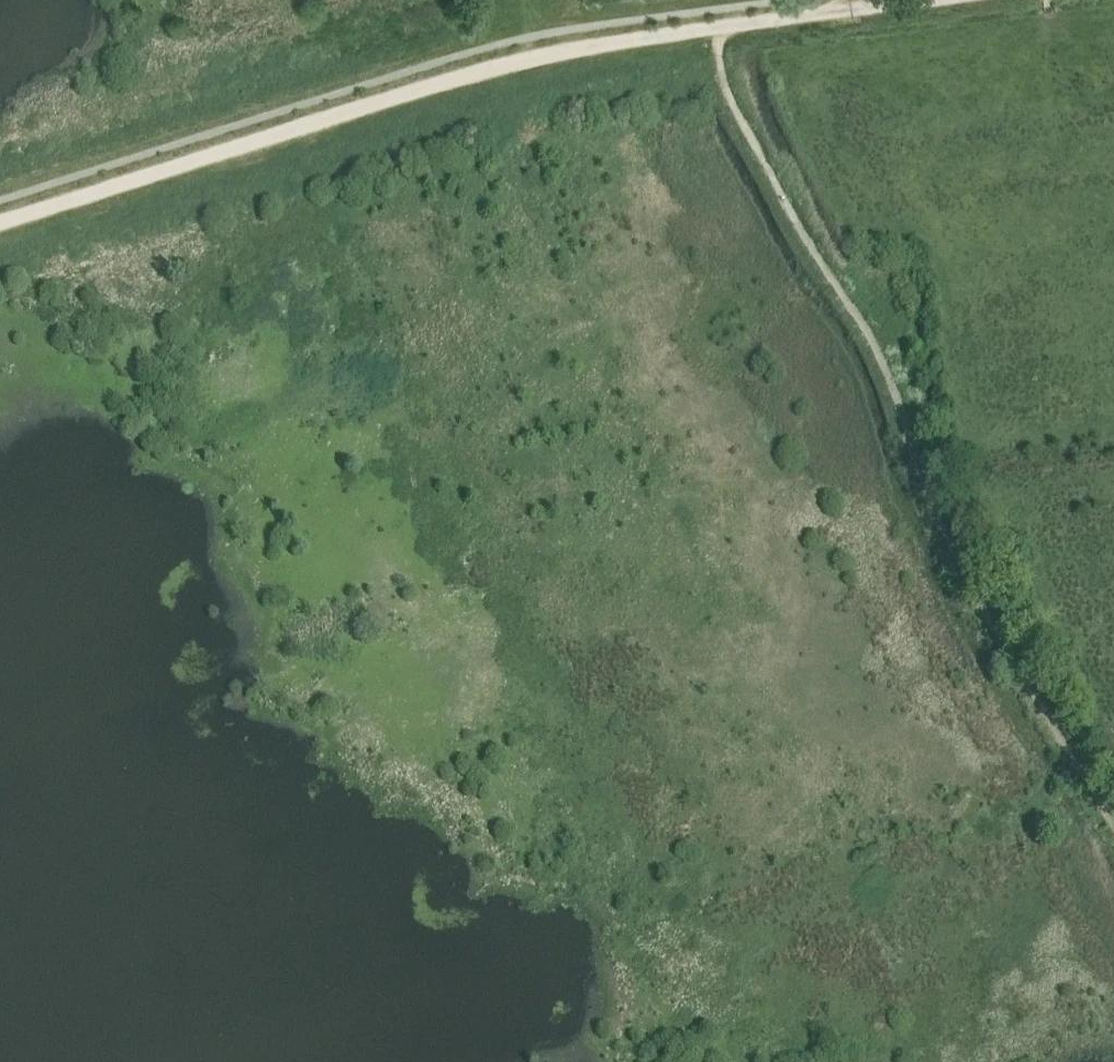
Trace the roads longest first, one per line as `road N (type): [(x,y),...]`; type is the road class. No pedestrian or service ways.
road 1 (track): [(0,220),(391,96),(555,53),(909,0)]

